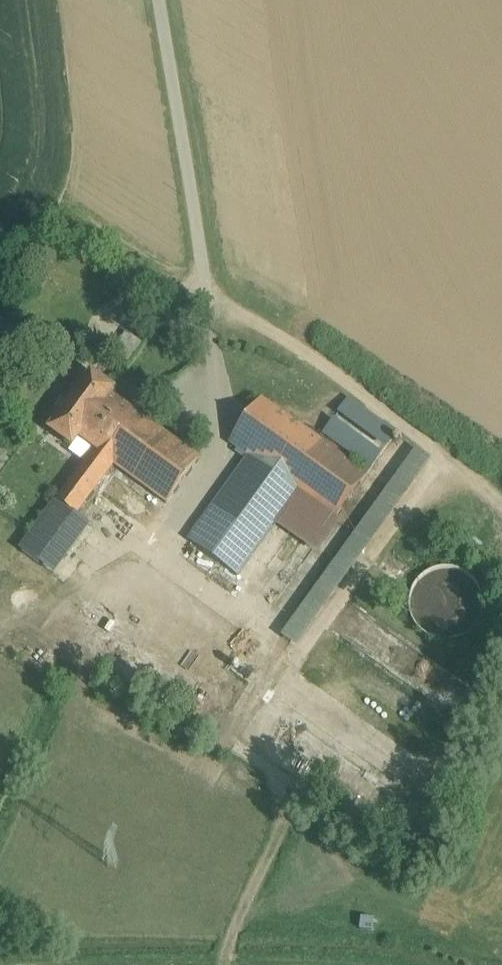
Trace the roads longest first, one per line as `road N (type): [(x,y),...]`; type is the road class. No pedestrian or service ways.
road 1 (track): [(161,0),(207,281)]

